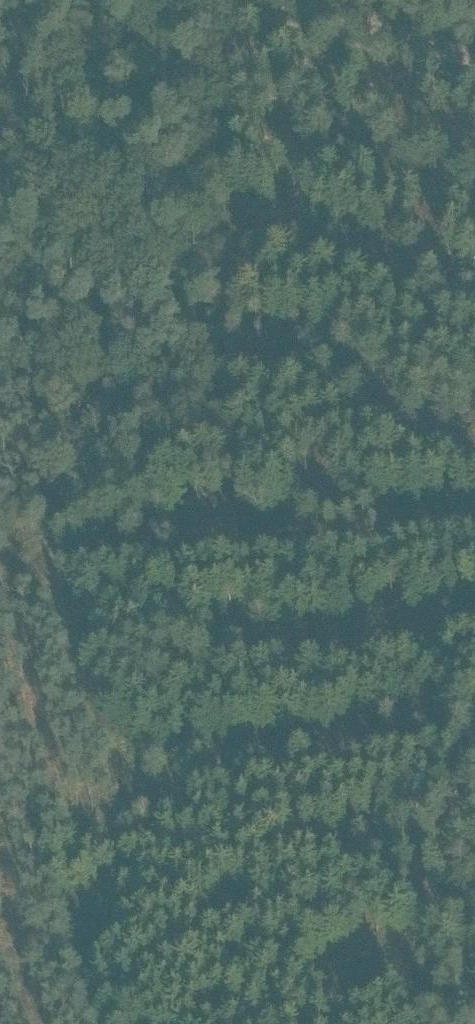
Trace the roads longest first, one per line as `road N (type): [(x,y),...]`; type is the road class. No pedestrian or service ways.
road 1 (track): [(208,0),(208,94),(239,417),(0,578)]
road 2 (track): [(412,1023),(474,767)]
road 3 (track): [(281,0),(474,59)]

